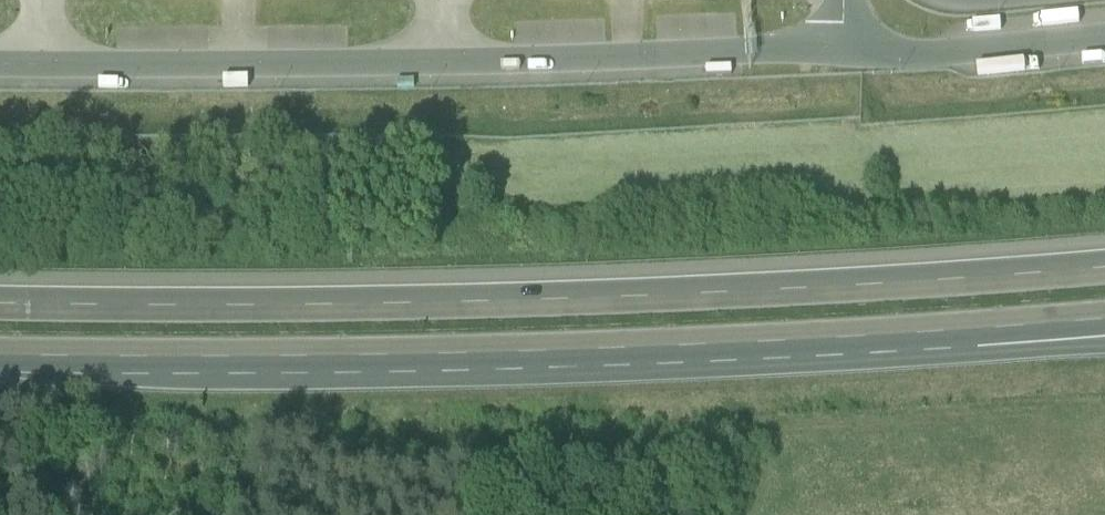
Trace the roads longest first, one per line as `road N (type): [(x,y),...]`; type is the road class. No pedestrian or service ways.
road 1 (motorway): [(0,358),(516,356),(1104,322)]
road 2 (motorway): [(1104,270),(543,301),(0,303)]

